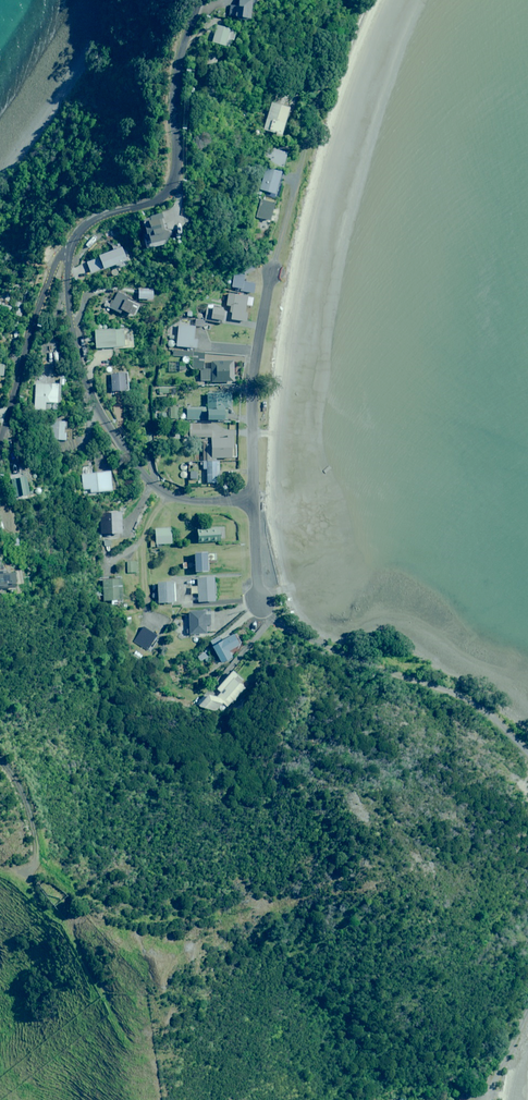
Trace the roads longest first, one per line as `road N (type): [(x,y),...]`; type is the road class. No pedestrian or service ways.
road 1 (residential): [(253,500),(261,602),(274,619),(396,676),(447,682),(527,745)]
road 2 (residential): [(253,500),(269,292),(311,129)]
road 3 (residential): [(71,245),(76,351),(117,439),(165,493),(195,502),(253,500)]
road 4 (residential): [(71,245),(97,218),(148,204),(168,189),(177,150),(170,85),(198,0)]
road 5 (residential): [(0,450),(34,319),(71,245)]

